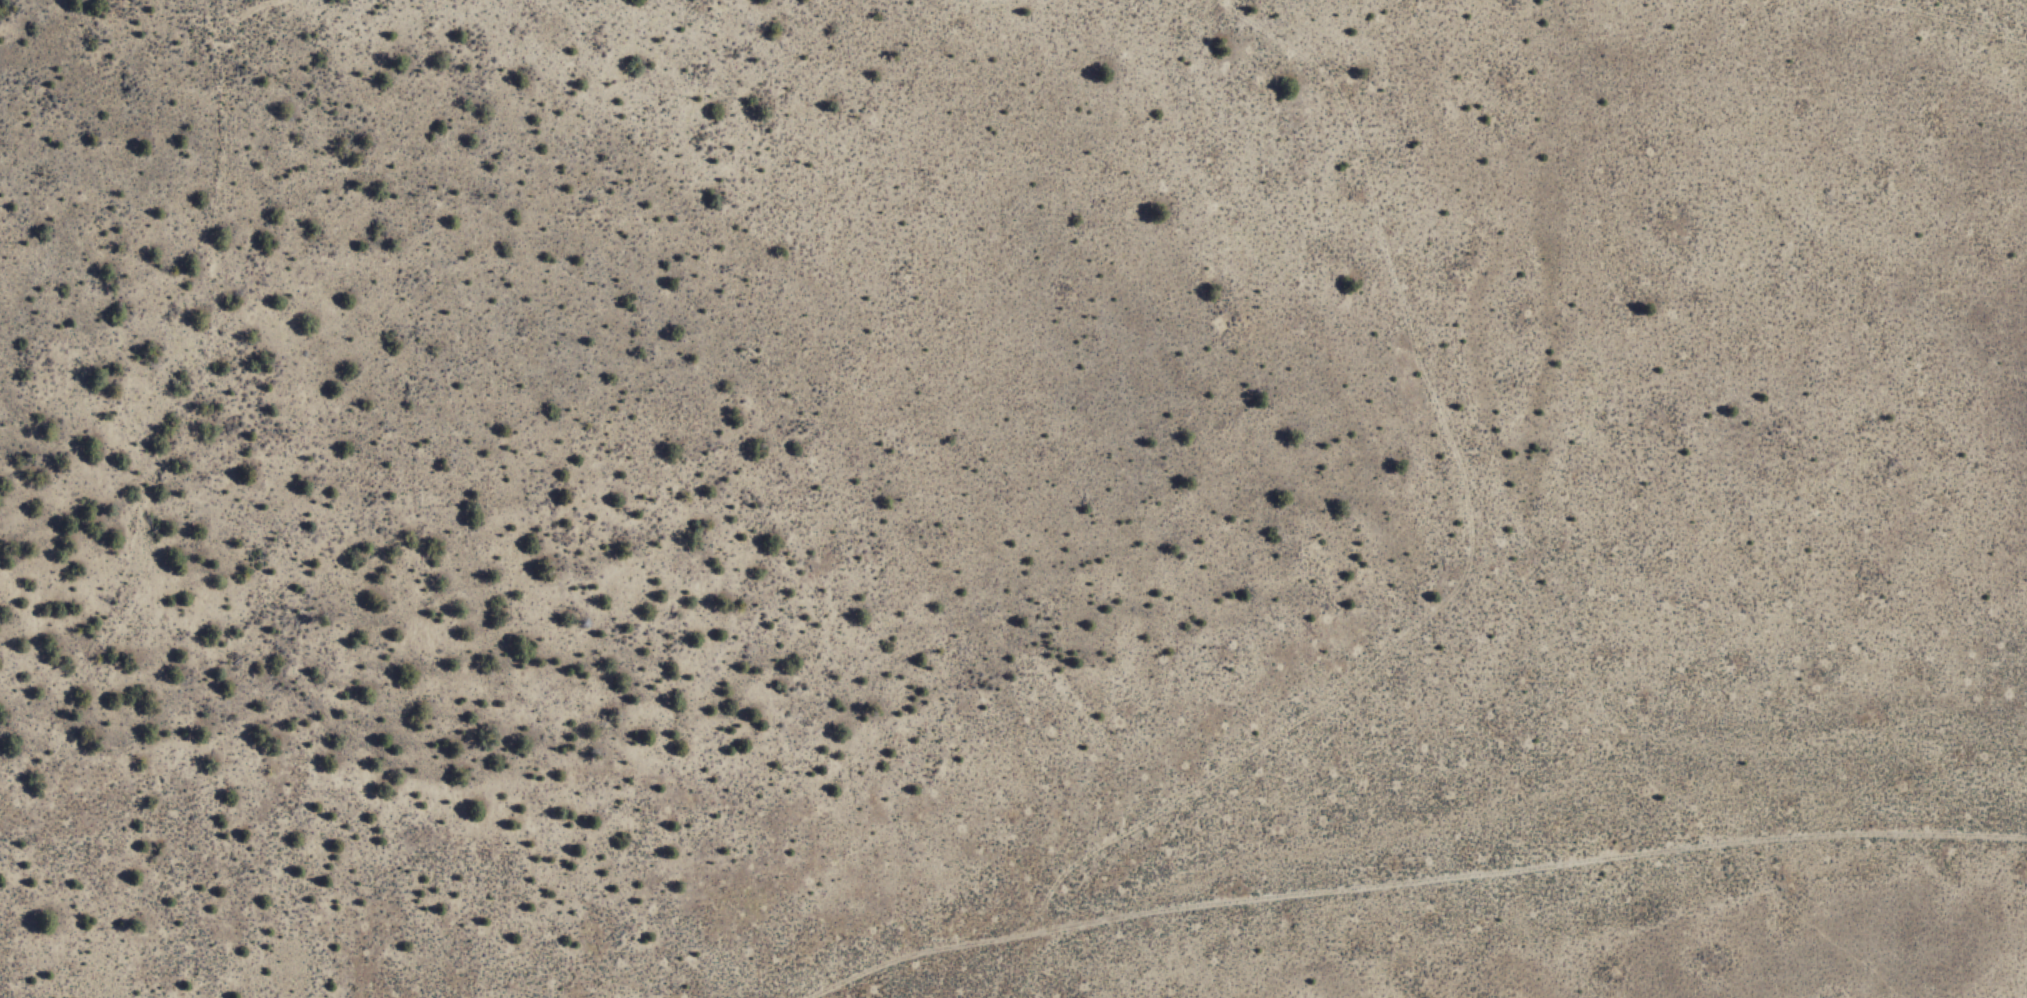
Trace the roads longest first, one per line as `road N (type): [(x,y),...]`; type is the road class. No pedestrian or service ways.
road 1 (track): [(2026,868),(1488,862),(979,997)]

